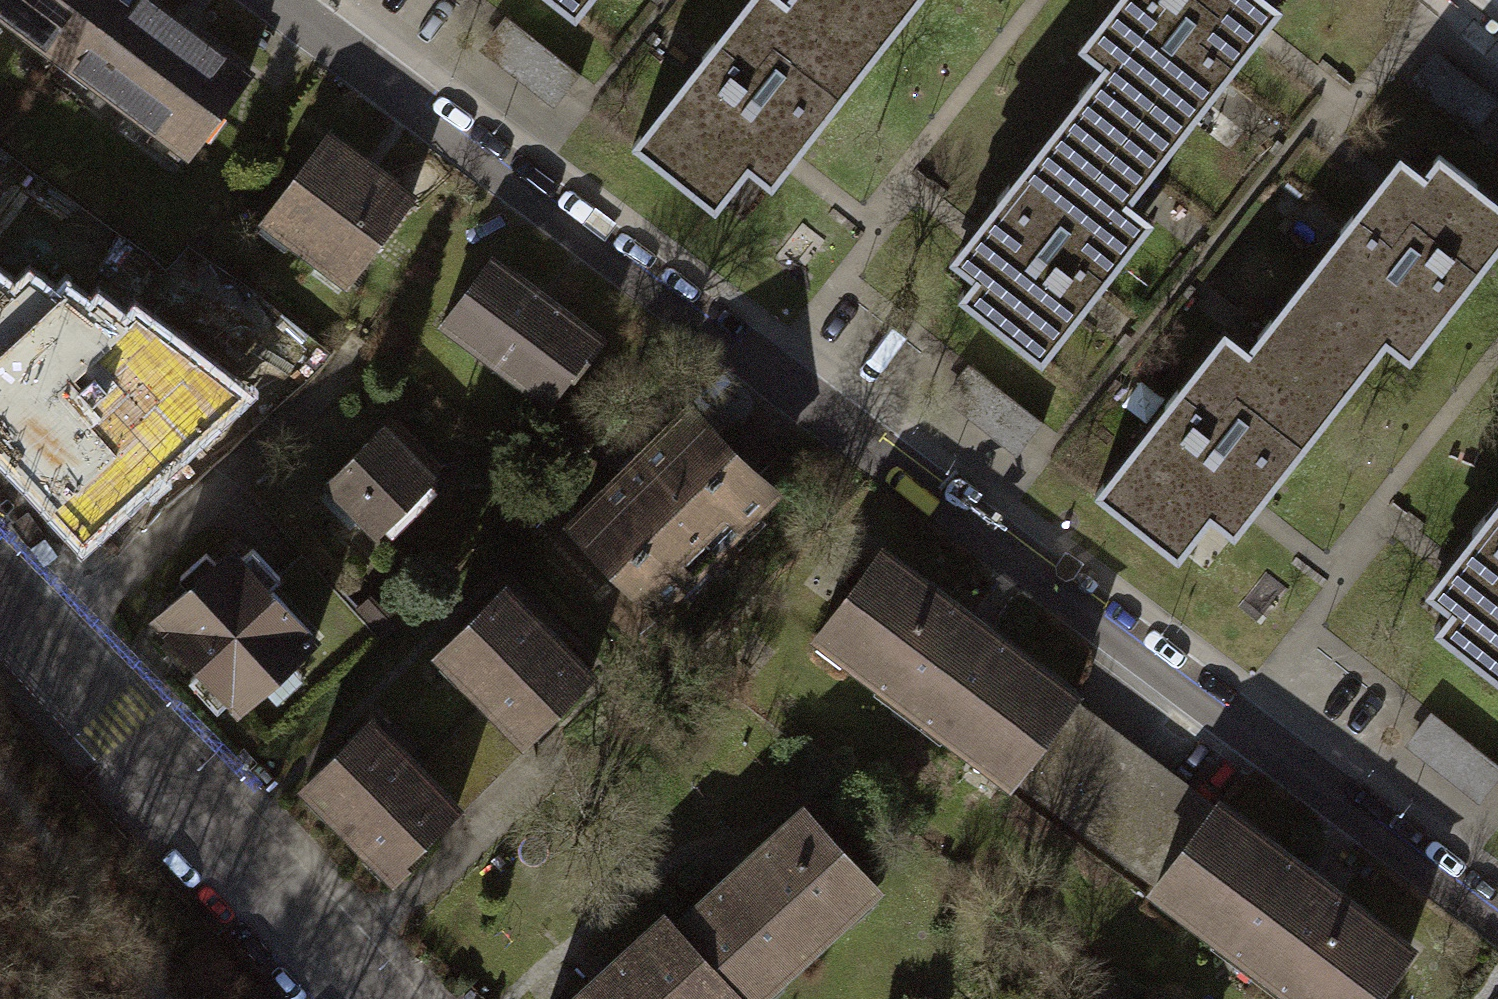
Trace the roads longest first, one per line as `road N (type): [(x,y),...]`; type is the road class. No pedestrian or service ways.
road 1 (residential): [(1497,924),(269,0)]
road 2 (tertiary): [(354,998),(0,615)]

